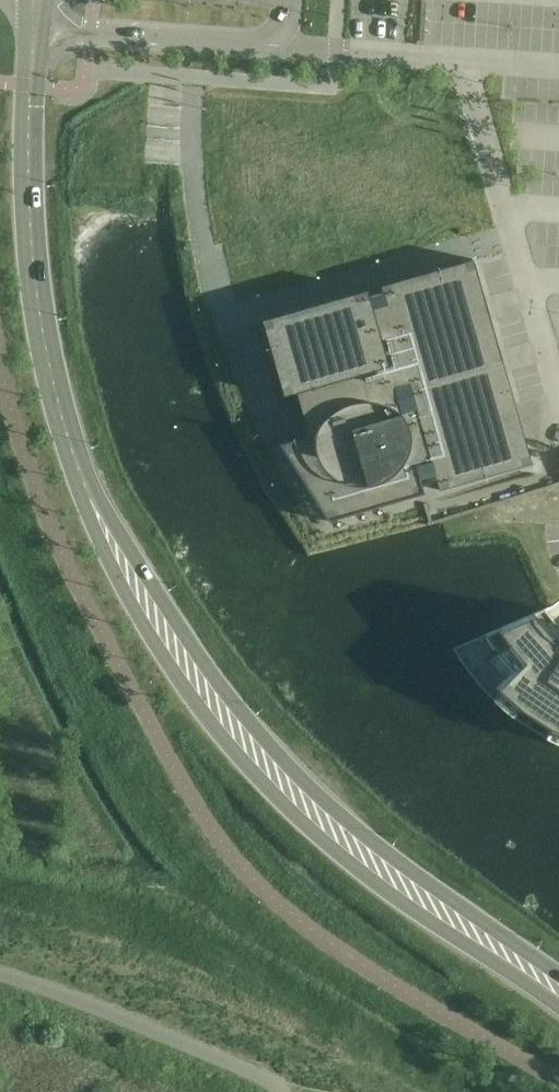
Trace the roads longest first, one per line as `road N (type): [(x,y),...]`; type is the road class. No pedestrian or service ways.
road 1 (primary): [(558,973),(280,774),(207,700),(120,575),(66,435),(28,272),(23,149),(36,27)]
road 2 (primary): [(0,372),(55,528),(154,690),(232,774),(342,864),(558,1011)]
road 3 (residential): [(36,27),(343,54)]

